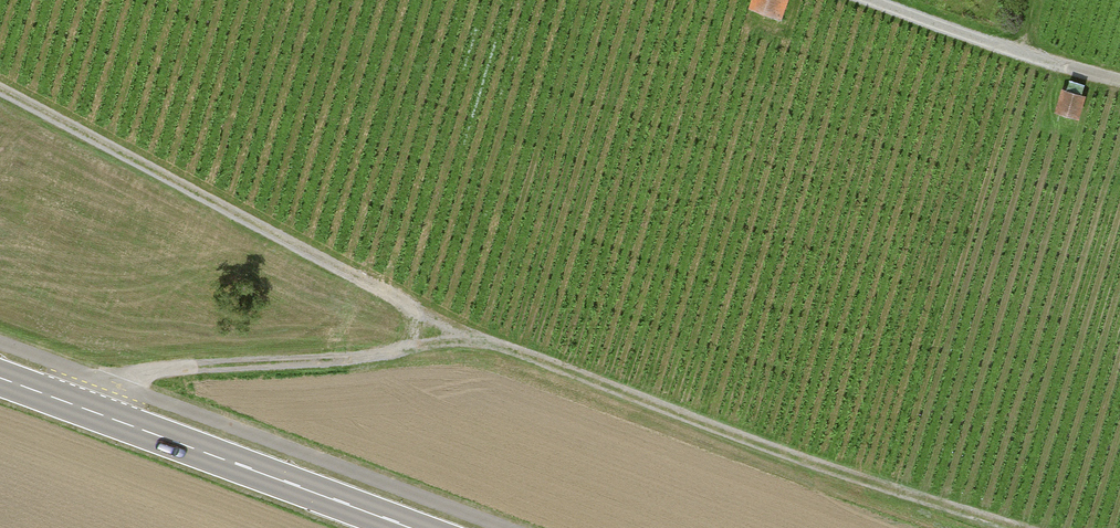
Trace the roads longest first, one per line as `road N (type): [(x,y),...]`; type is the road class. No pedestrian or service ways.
road 1 (track): [(0,83),(453,322),(623,401),(984,527)]
road 2 (primary): [(0,379),(410,527)]
road 3 (track): [(453,322),(393,356),(146,376),(79,407)]
road 4 (track): [(873,0),(1119,82)]

